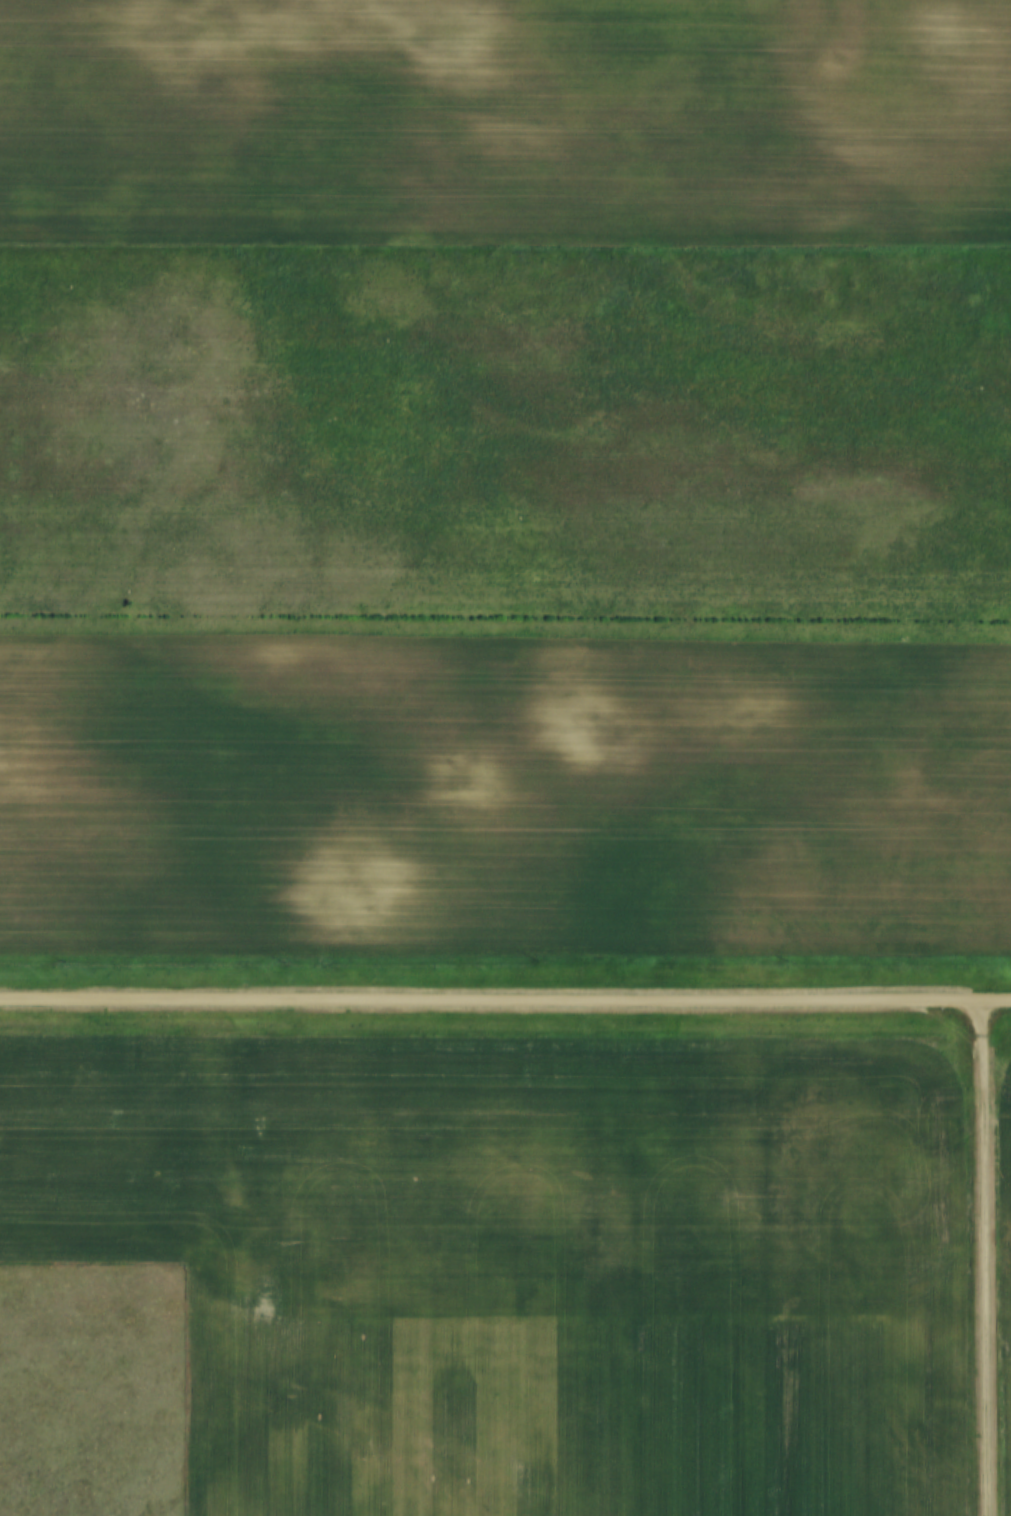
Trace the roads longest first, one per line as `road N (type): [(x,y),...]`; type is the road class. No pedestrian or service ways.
road 1 (tertiary): [(1010,1007),(0,1008)]

